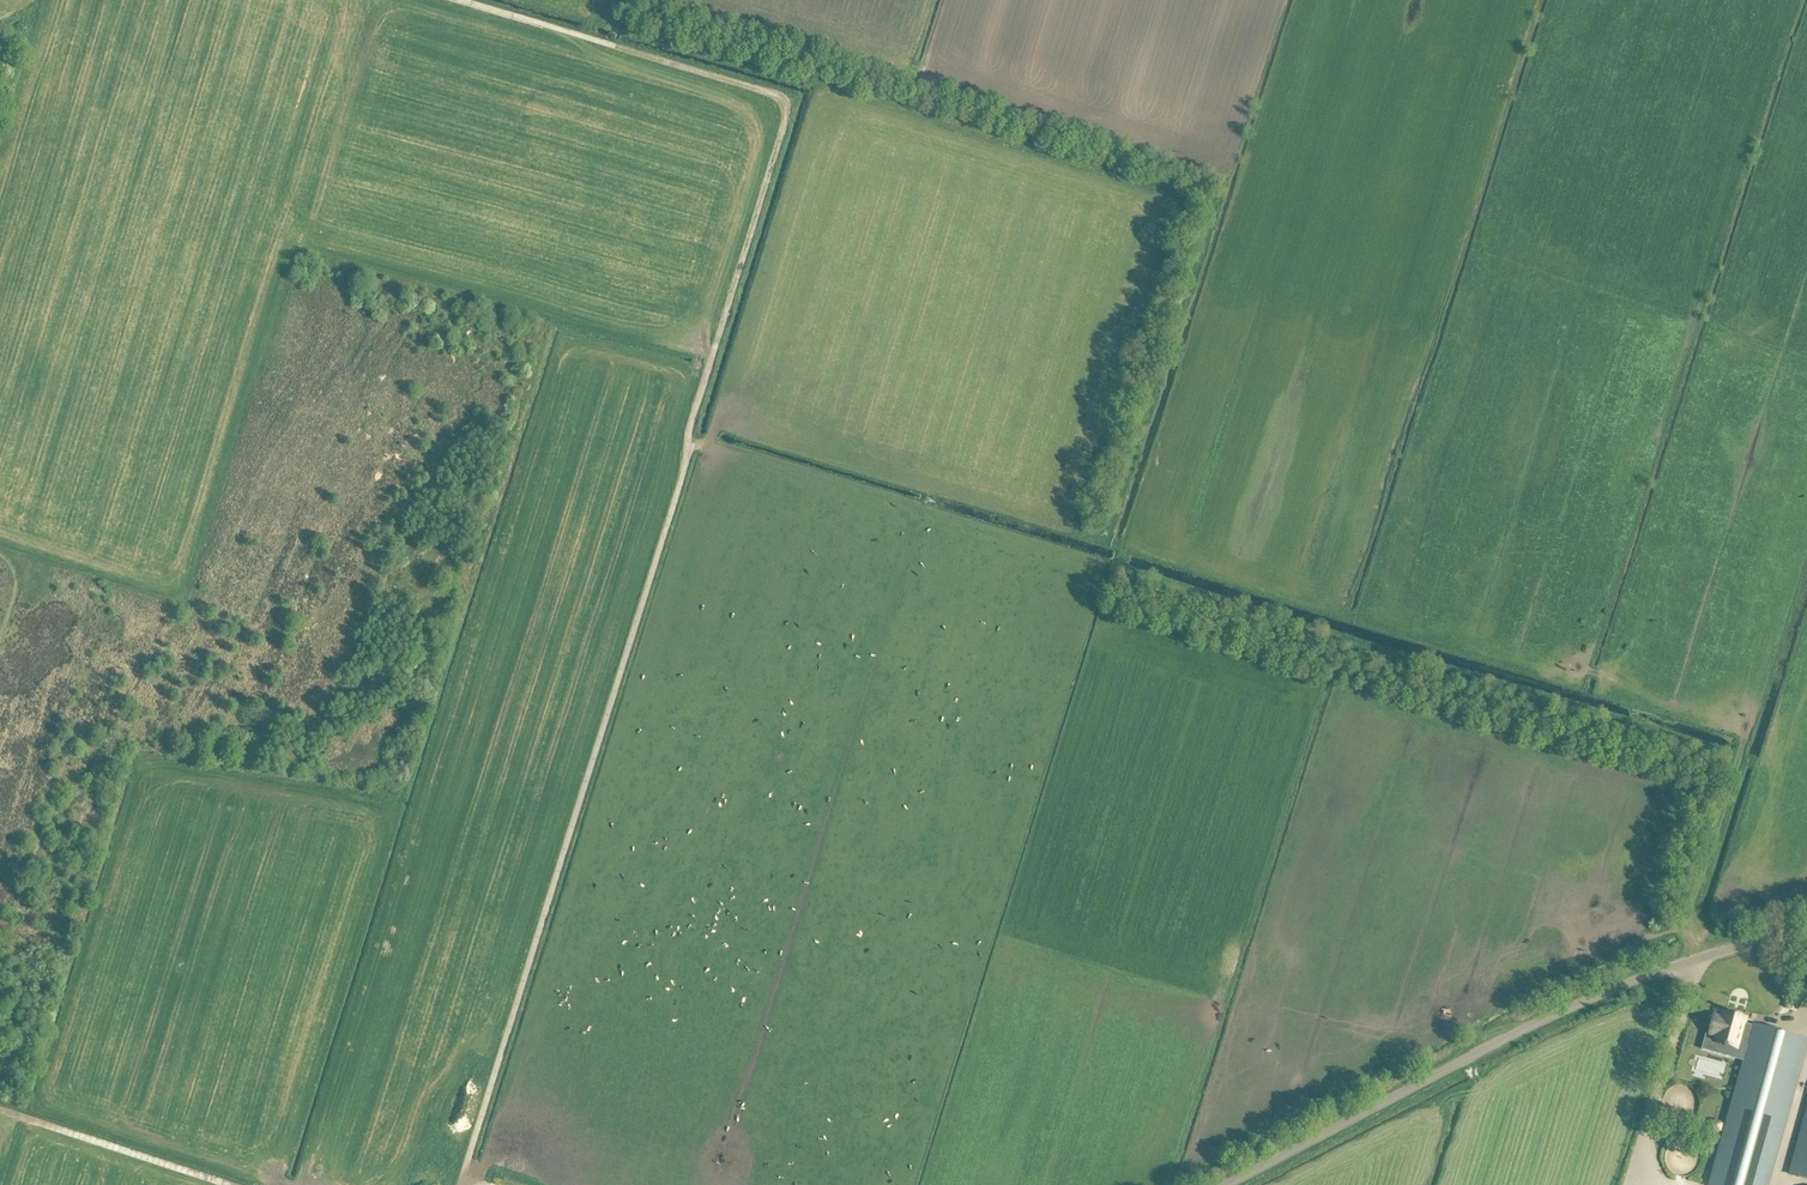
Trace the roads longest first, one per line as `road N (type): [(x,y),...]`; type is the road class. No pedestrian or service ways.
road 1 (tertiary): [(1229,1184),(1570,1009),(1659,972),(1806,932)]

